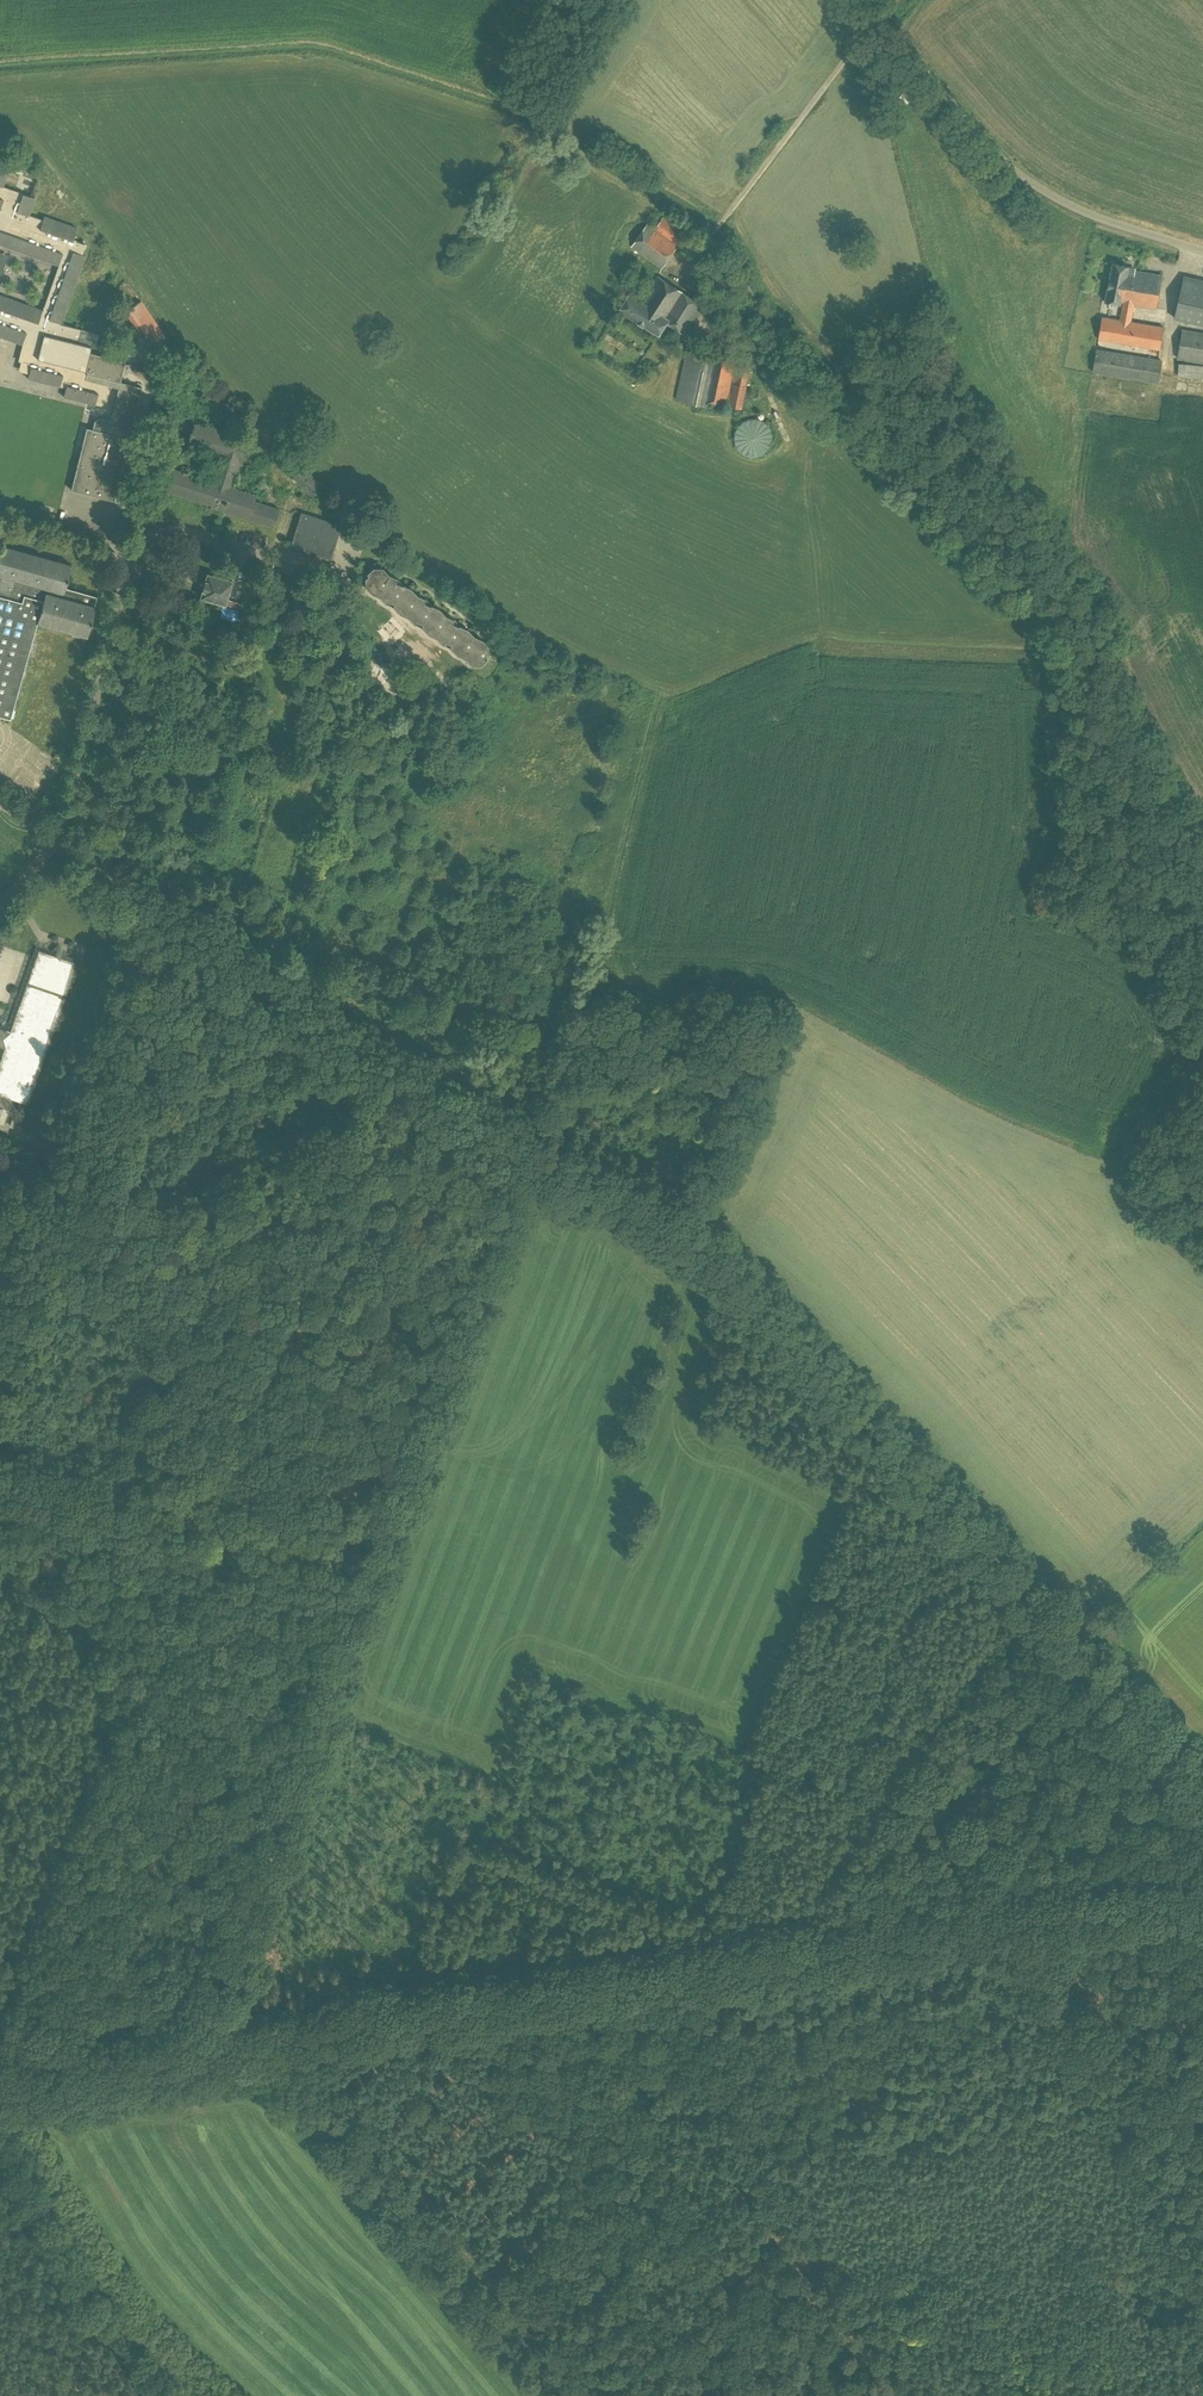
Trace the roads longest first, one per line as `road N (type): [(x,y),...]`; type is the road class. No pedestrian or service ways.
road 1 (track): [(1202,1885),(84,2068),(0,2071)]
road 2 (track): [(537,1152),(198,2050)]
road 3 (unclassified): [(698,1243),(660,1209),(461,1110),(57,851)]
road 4 (track): [(1202,1779),(698,1243)]
road 5 (track): [(285,2036),(588,2395)]
road 6 (unclassified): [(1202,276),(1079,232),(1034,206),(958,135),(844,0)]
road 7 (track): [(0,1334),(148,909)]
road 8 (track): [(0,1485),(367,1586)]
road 9 (track): [(994,1922),(1173,2221),(1202,2219)]
road 10 (track): [(0,2122),(75,2263),(192,2395)]
road 11 (unclassified): [(57,851),(127,567)]
road 12 (unclassified): [(127,567),(133,546),(176,533),(257,551)]
road 13 (unclassified): [(127,567),(0,533)]

